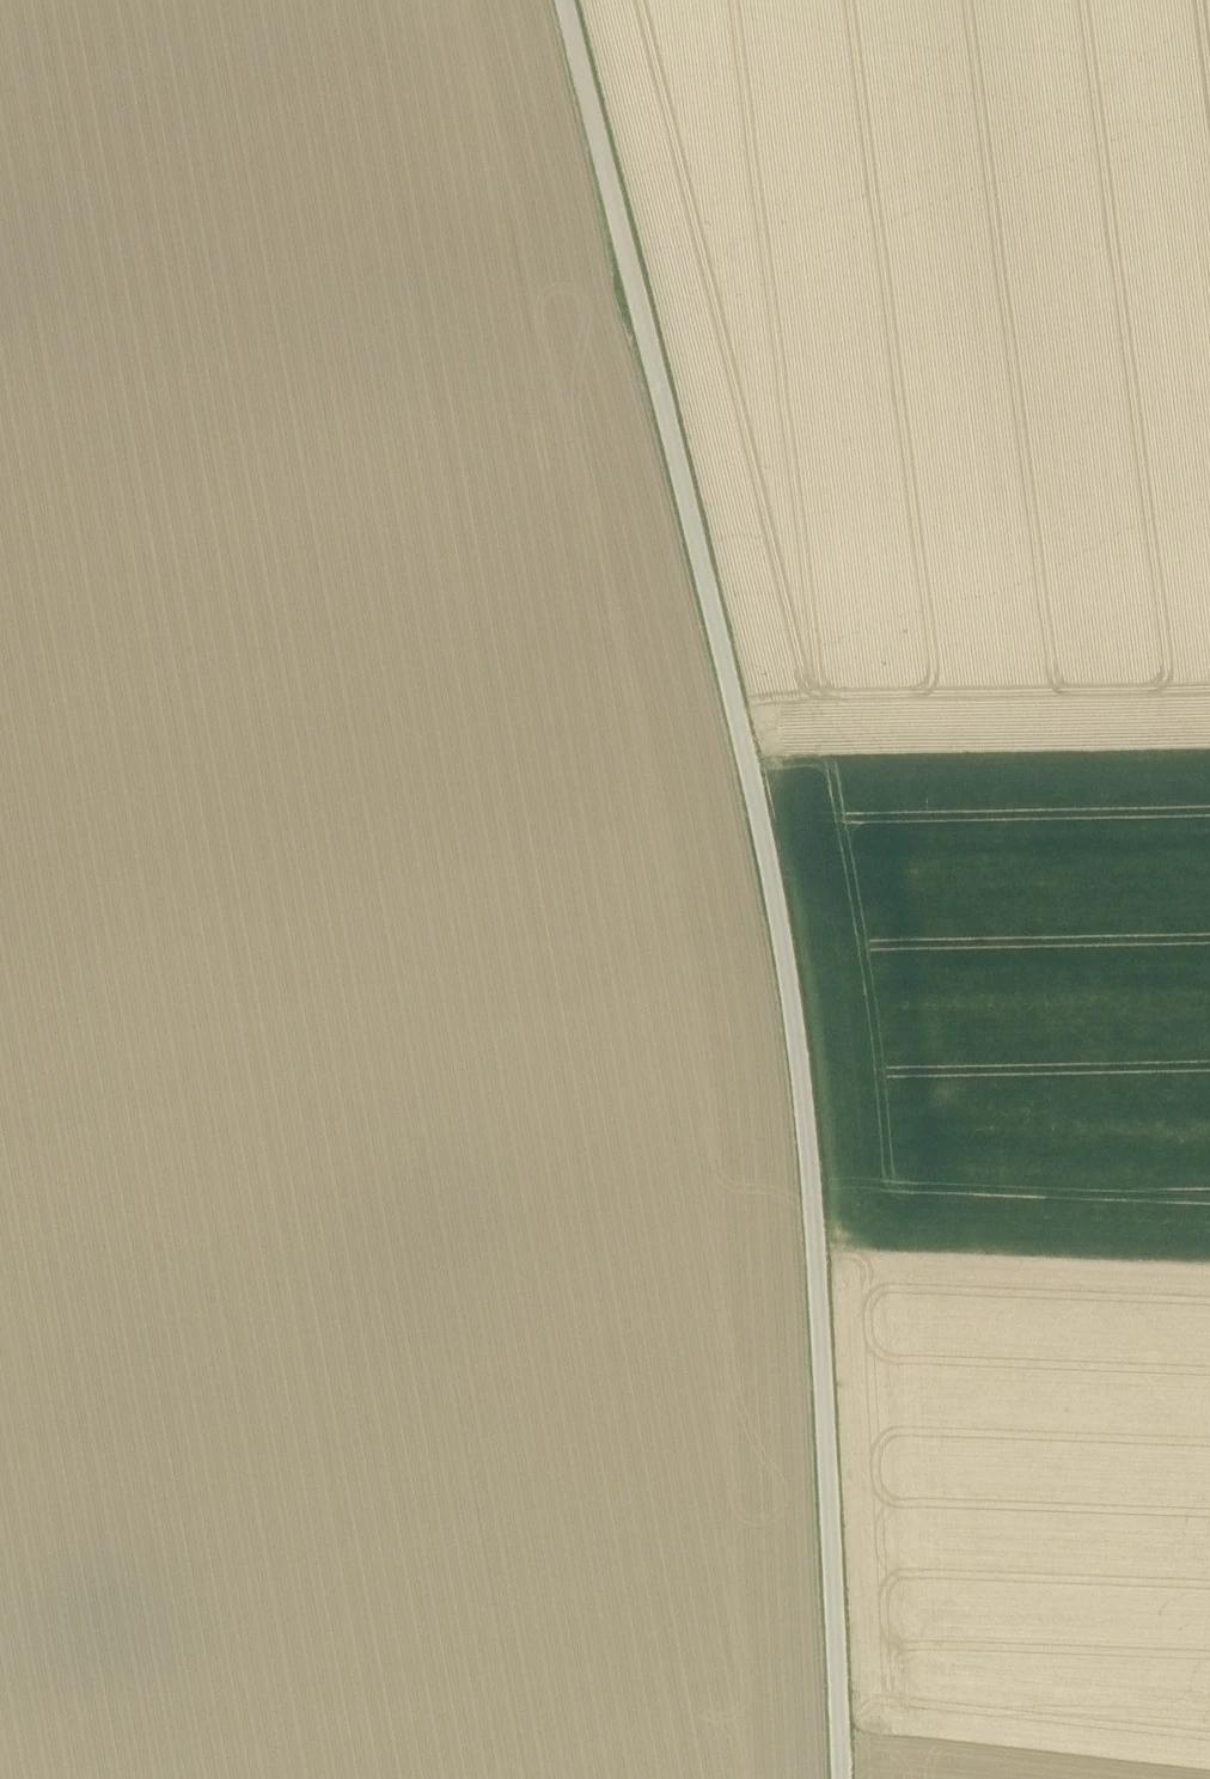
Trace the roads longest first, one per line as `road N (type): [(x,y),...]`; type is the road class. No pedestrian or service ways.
road 1 (unclassified): [(840,1778),(806,1126),(775,898),(565,0)]

